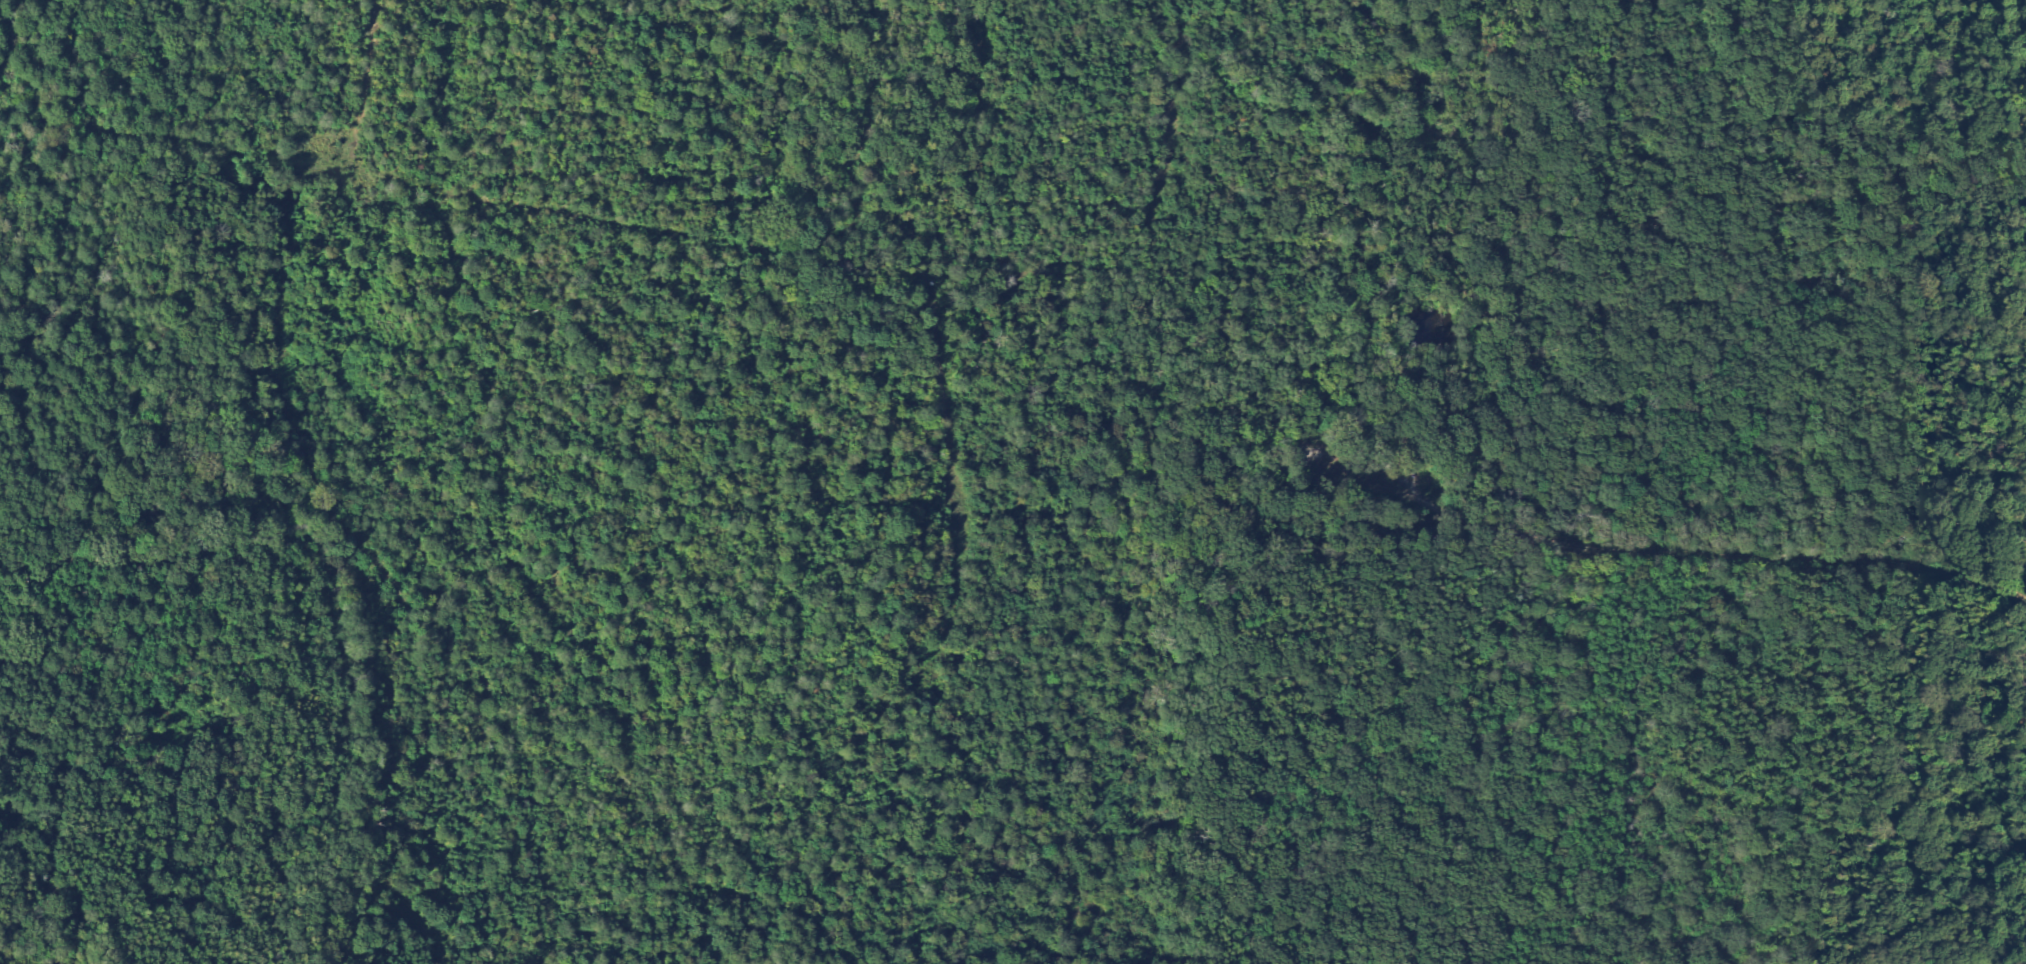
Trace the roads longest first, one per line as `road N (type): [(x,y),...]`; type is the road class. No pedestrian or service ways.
road 1 (residential): [(2025,608),(1947,587),(1367,497)]

